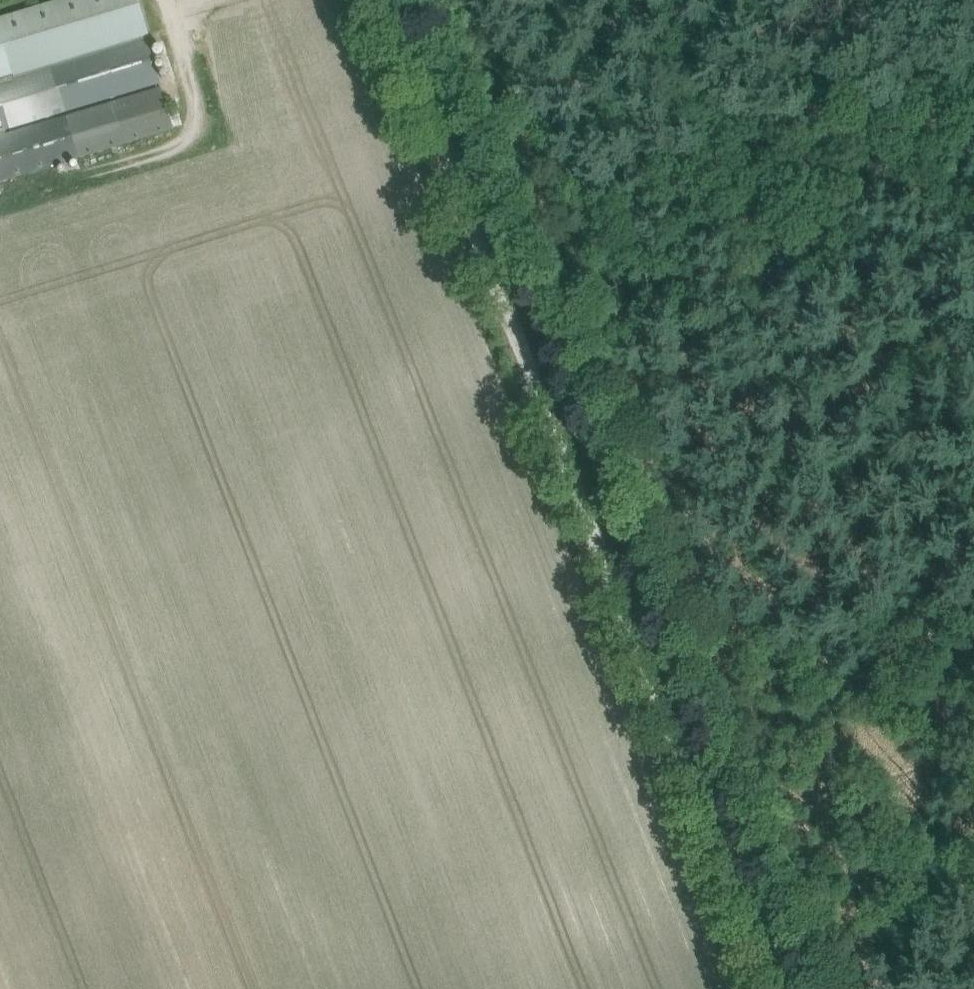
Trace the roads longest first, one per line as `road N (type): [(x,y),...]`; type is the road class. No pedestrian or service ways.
road 1 (track): [(397,0),(772,988)]

